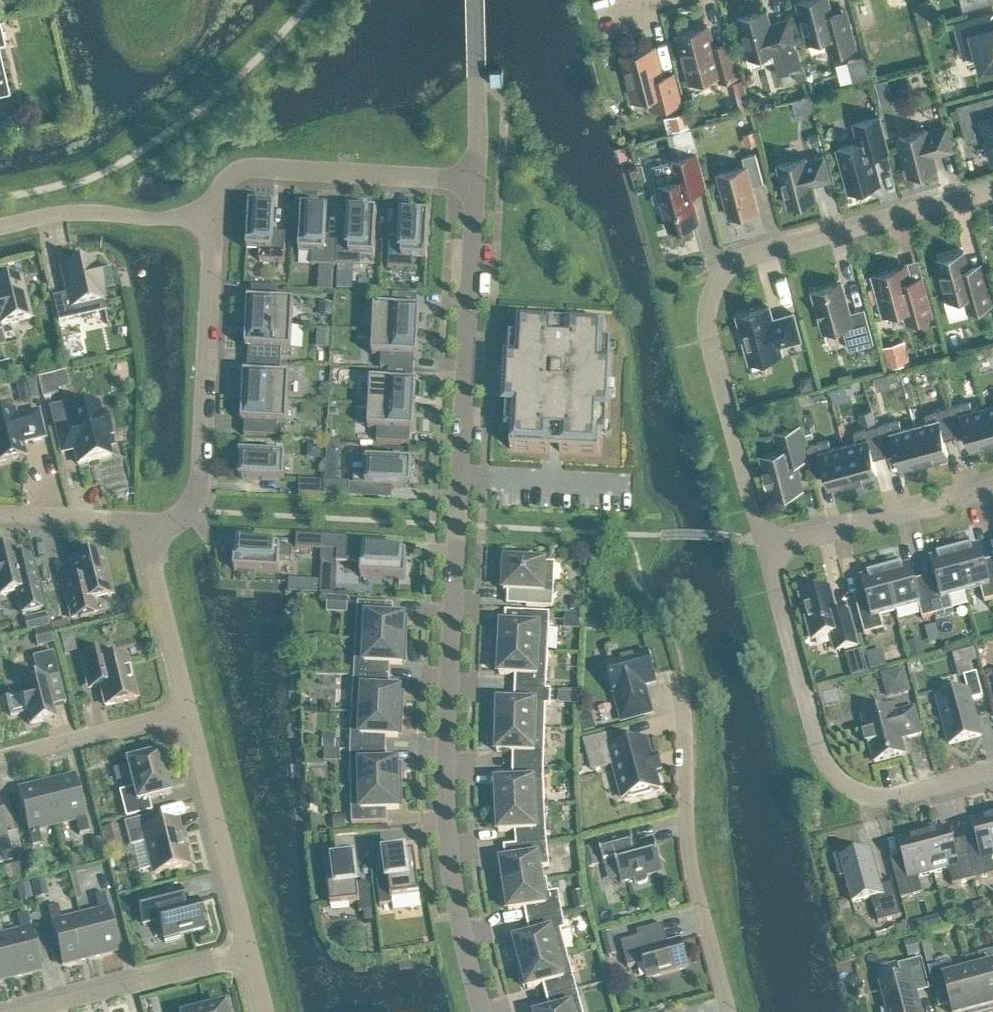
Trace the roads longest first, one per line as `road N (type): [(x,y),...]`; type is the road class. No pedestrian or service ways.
road 1 (residential): [(482,1011),(456,885),(445,738),(476,181)]
road 2 (residential): [(992,189),(751,253),(720,279),(708,336),(769,549)]
road 3 (residential): [(769,549),(828,770),(859,797),(894,803),(992,775)]
road 4 (residential): [(215,219),(198,494),(191,509),(143,526)]
road 5 (residential): [(728,1011),(684,845),(684,682)]
road 6 (residential): [(476,181),(253,169),(223,187),(215,219)]
road 7 (residential): [(187,718),(245,955)]
road 8 (residential): [(769,549),(992,490)]
road 9 (residential): [(245,955),(25,1011)]
road 10 (residential): [(215,219),(71,214),(0,228)]
road 11 (residential): [(143,526),(187,718)]
road 12 (residential): [(0,764),(187,718)]
road 13 (residential): [(476,181),(475,0)]
road 14 (residential): [(143,526),(0,518)]

